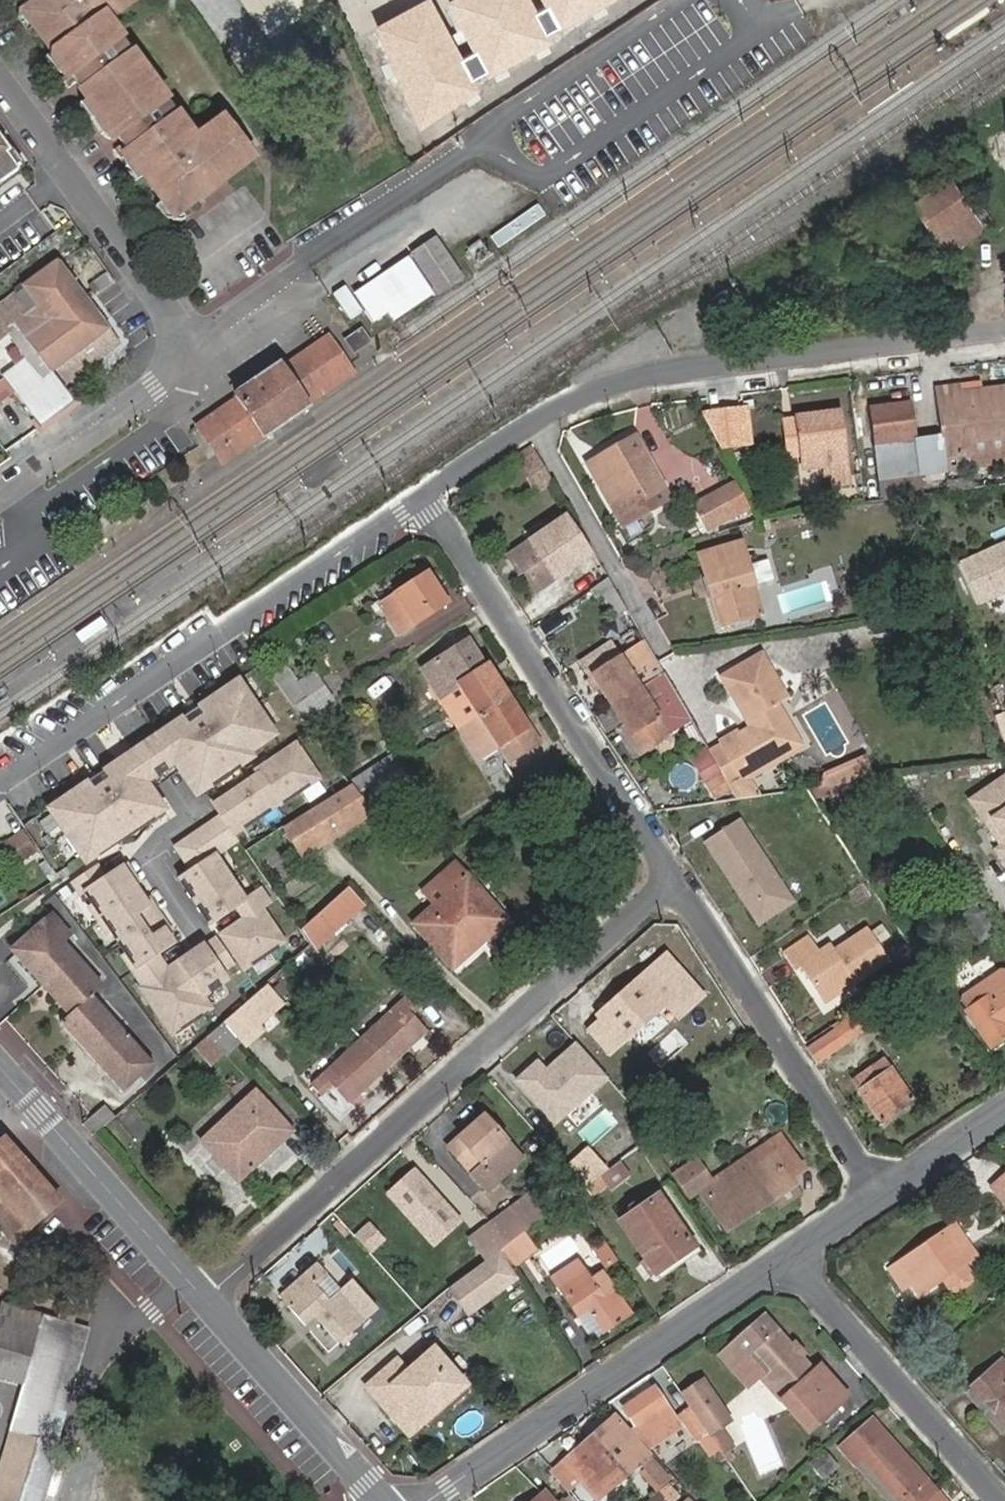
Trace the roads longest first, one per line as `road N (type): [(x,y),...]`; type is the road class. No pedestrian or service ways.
road 1 (residential): [(673,880),(211,1300)]
road 2 (residential): [(1004,331),(679,375),(572,408),(426,498)]
road 3 (residential): [(0,502),(203,354),(0,78)]
road 4 (residential): [(426,498),(0,783)]
road 5 (residential): [(673,880),(426,498)]
road 6 (residential): [(796,1257),(432,1500)]
road 7 (residential): [(879,1194),(673,880)]
road 8 (residential): [(796,1257),(1004,1499)]
road 9 (tertiary): [(211,1300),(0,1067)]
road 10 (tertiary): [(389,1500),(211,1300)]
road 11 (residential): [(1004,1111),(879,1194)]

